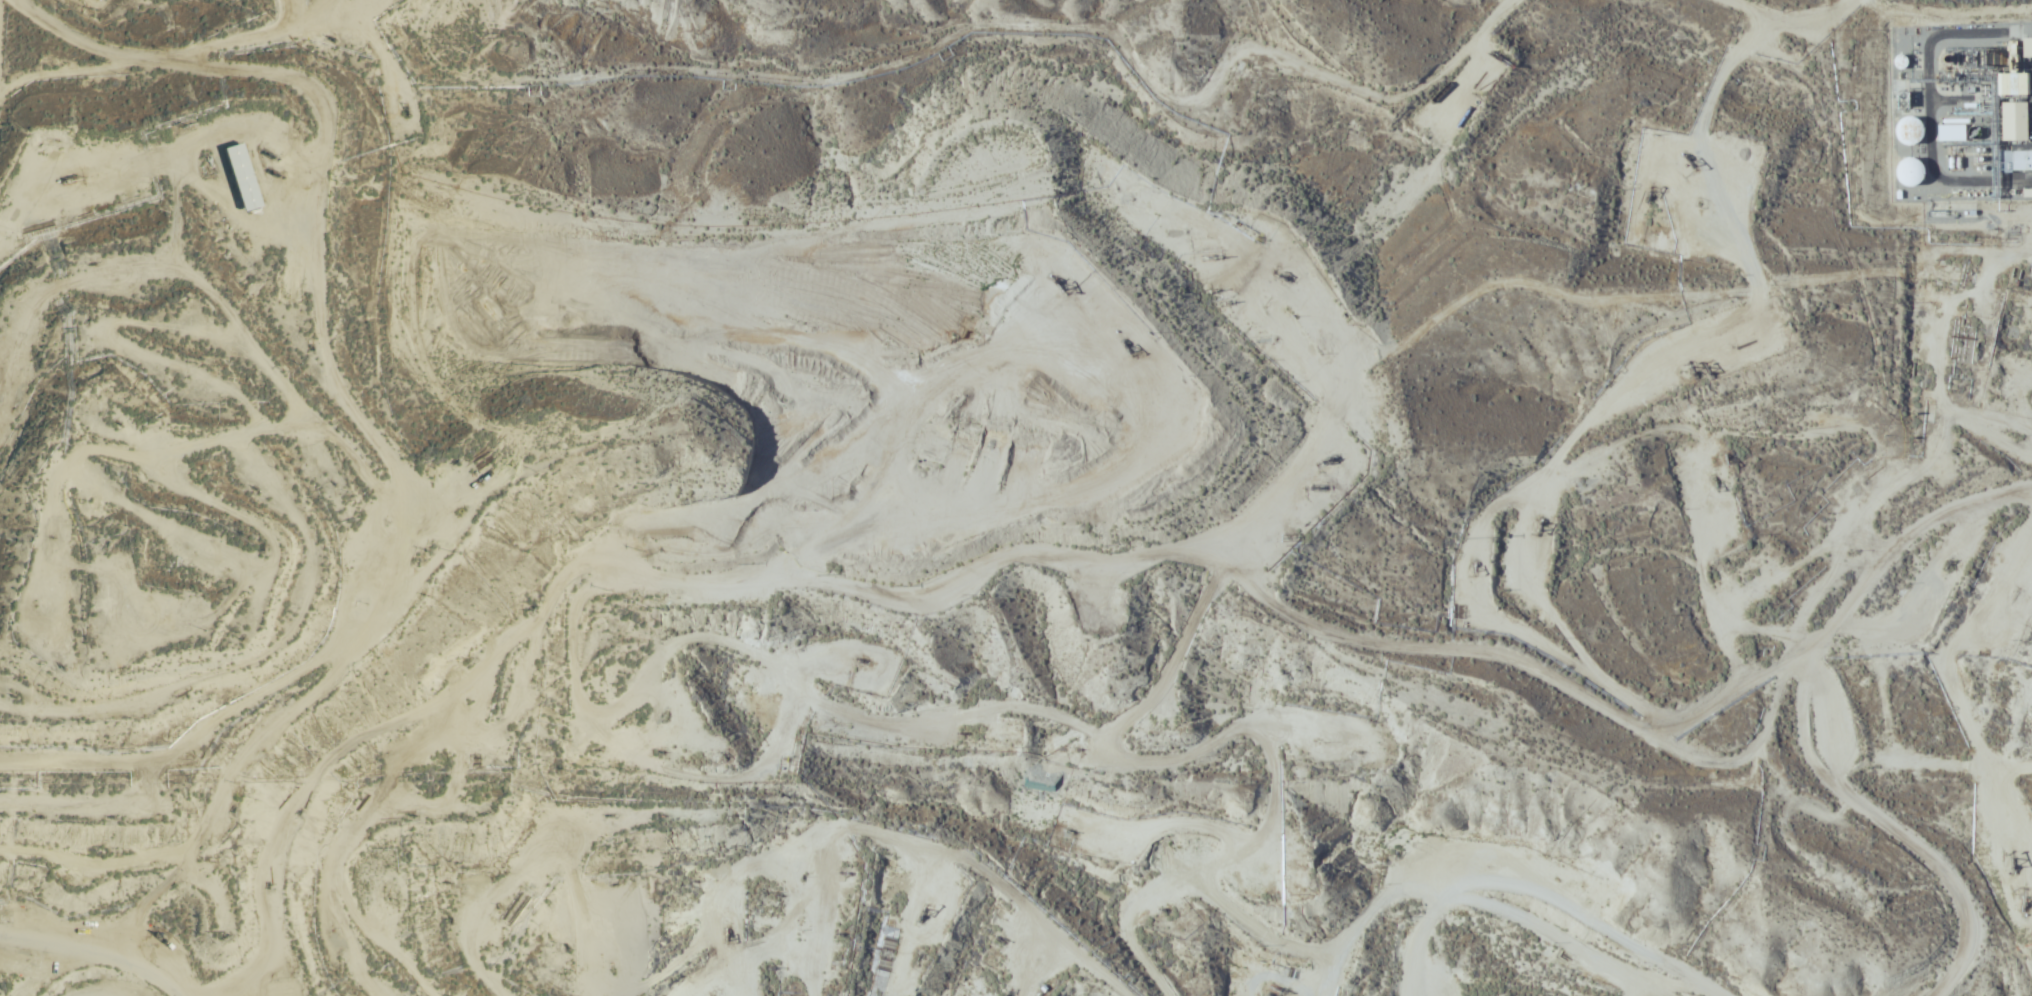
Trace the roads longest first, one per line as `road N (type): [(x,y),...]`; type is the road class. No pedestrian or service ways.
road 1 (residential): [(13,0),(128,60),(281,80),(300,89),(326,125),(326,333),(336,374),(399,499),(395,535),(339,688)]
road 2 (residential): [(2031,488),(1955,511),(1915,534),(1868,584),(1811,688),(1809,724),(1822,762),(1958,887),(1970,932),(1961,968),(1940,995)]
road 3 (residential): [(636,995),(697,950),(740,882),(769,861),(824,839),(862,835),(933,844),(993,870),(1127,995)]
road 4 (residential): [(1724,995),(1537,888),(1510,881),(1481,882),(1440,906),(1423,942),(1419,995)]
road 5 (residential): [(161,995),(126,976),(0,944)]

